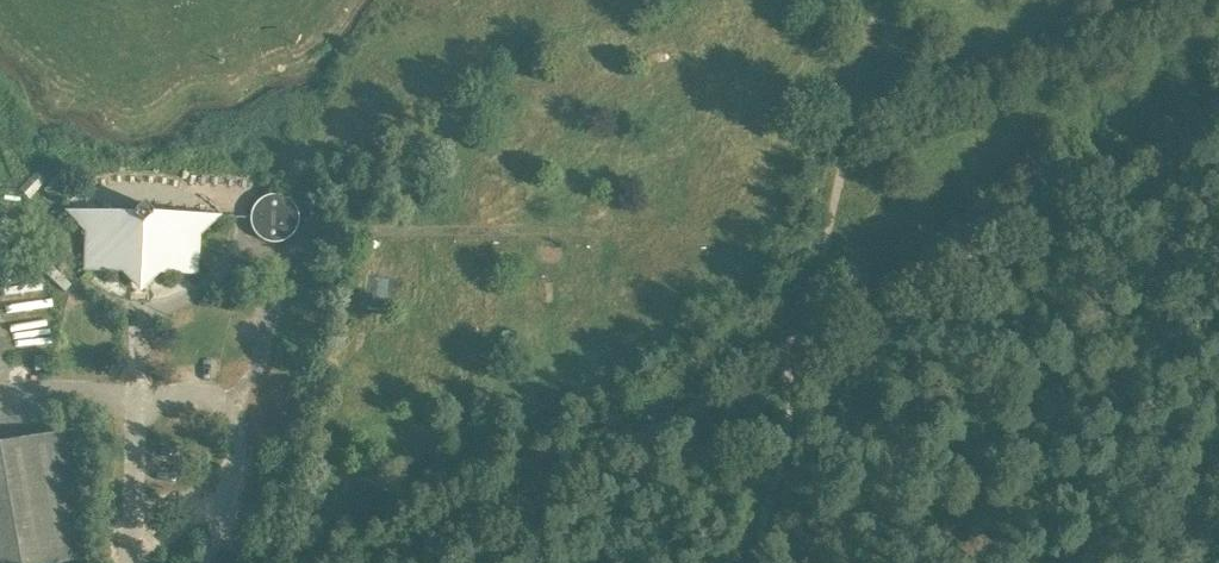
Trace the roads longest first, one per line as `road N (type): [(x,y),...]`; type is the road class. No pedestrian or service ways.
road 1 (track): [(1218,134),(792,357)]
road 2 (track): [(792,357),(444,562)]
road 3 (track): [(875,0),(792,357)]
road 4 (track): [(737,562),(792,357)]

